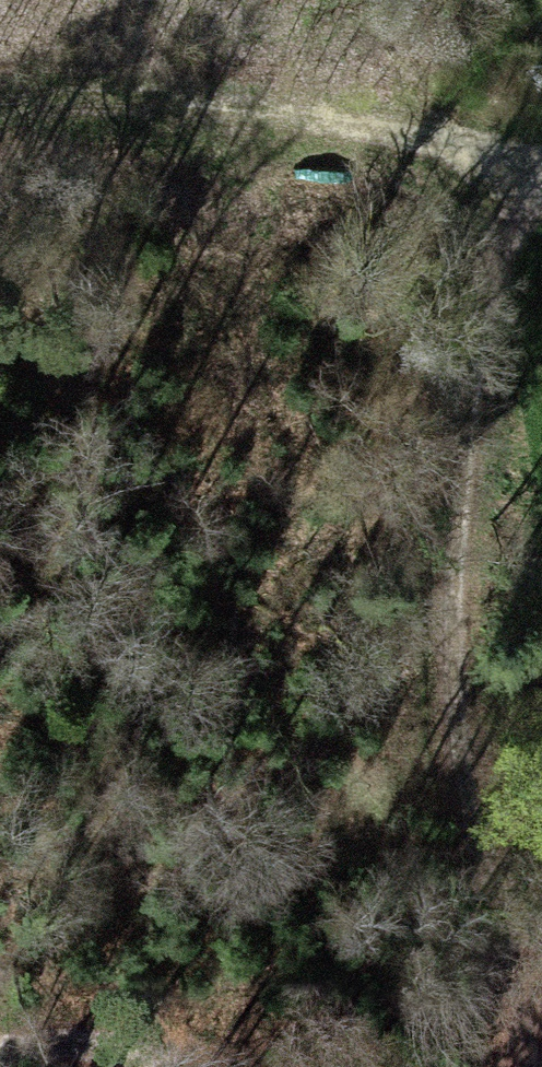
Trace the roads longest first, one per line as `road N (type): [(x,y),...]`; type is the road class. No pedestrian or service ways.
road 1 (track): [(541,202),(476,339),(455,626),(476,846),(534,1066)]
road 2 (track): [(541,167),(278,118),(59,92),(0,95)]
road 3 (track): [(162,1066),(94,1043),(0,1055)]

